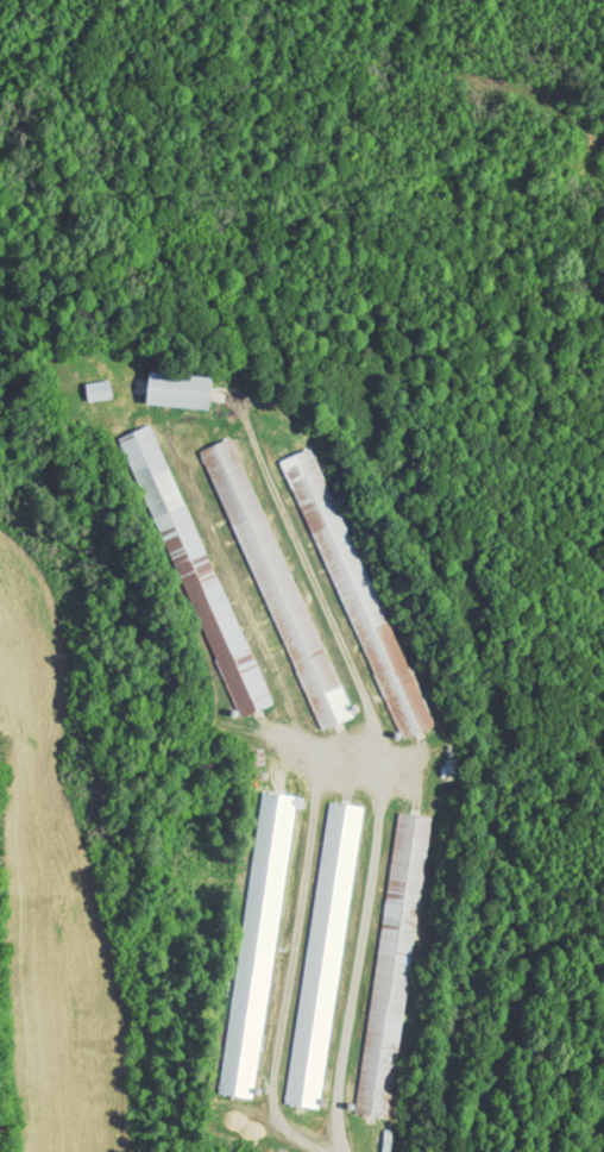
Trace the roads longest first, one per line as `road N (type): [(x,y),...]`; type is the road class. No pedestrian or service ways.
road 1 (track): [(603,180),(579,168),(490,157),(316,195),(73,195)]

